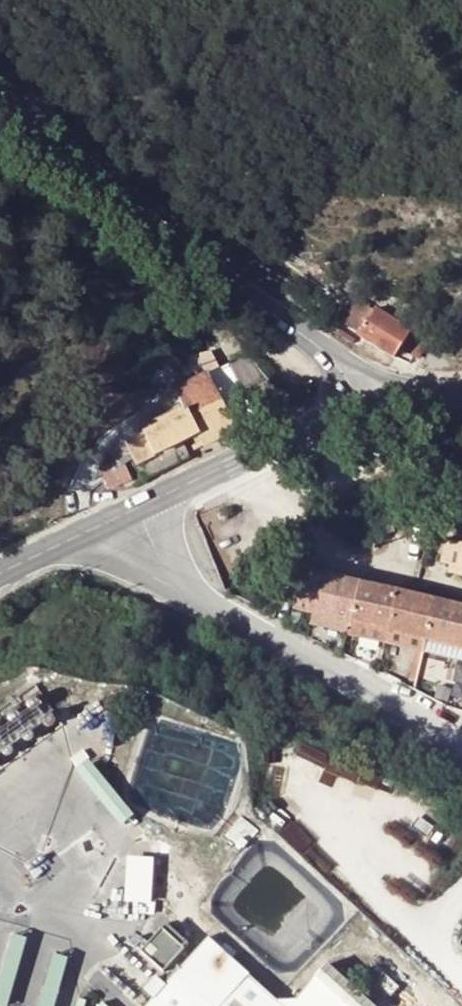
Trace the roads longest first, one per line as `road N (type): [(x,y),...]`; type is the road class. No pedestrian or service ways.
road 1 (tertiary): [(0,82),(129,212),(347,369),(364,410)]
road 2 (tertiary): [(136,508),(163,563),(202,599),(461,756)]
road 3 (secondary): [(364,410),(318,423),(136,508)]
road 4 (secondary): [(136,508),(0,581)]

